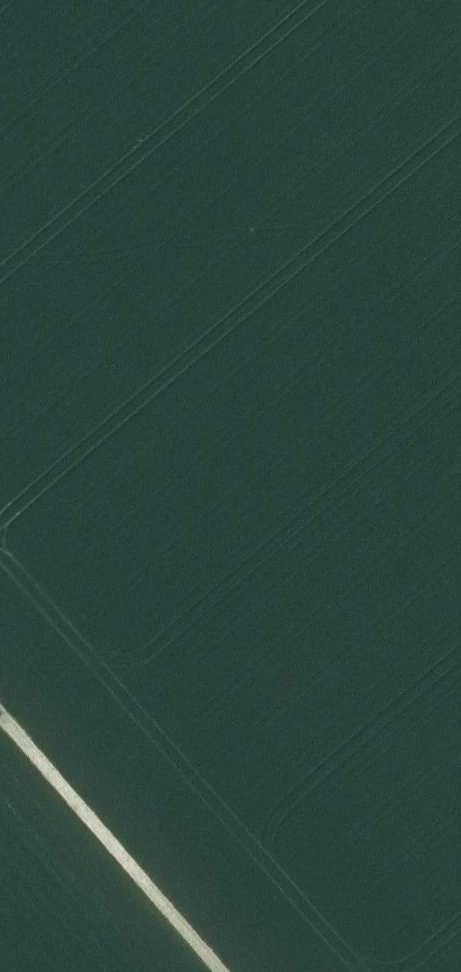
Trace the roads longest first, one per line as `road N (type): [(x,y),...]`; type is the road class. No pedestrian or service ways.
road 1 (track): [(0,712),(222,971)]

